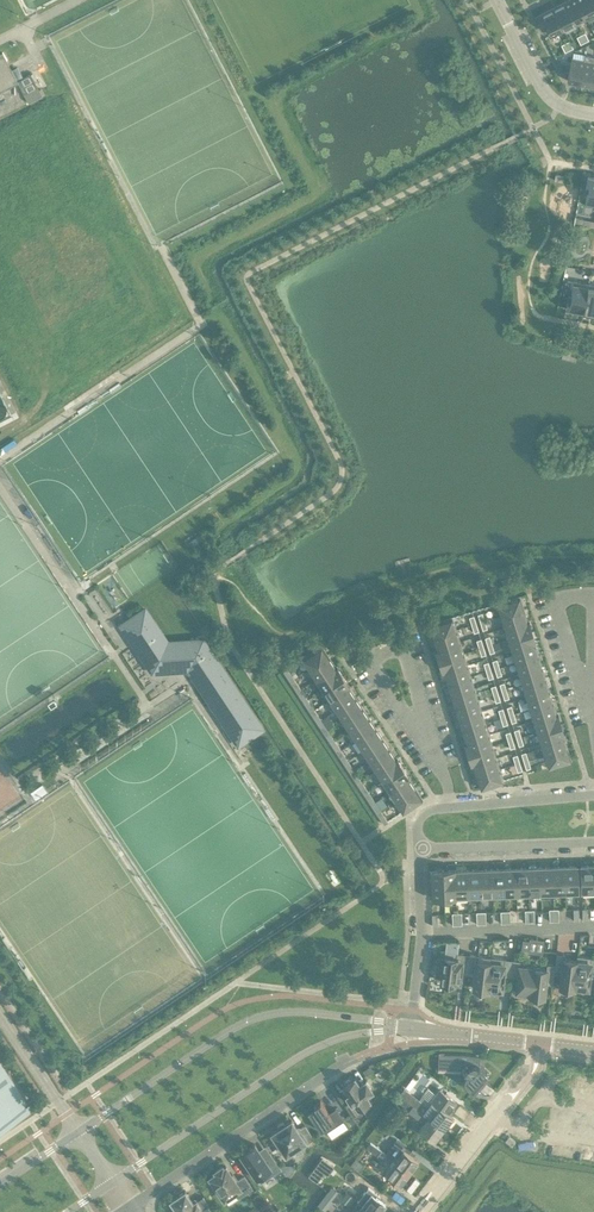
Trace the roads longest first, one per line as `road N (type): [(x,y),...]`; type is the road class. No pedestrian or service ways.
road 1 (tertiary): [(383,1027),(304,1014),(257,1020),(79,1134)]
road 2 (tertiary): [(114,1182),(301,1057),(383,1027)]
road 3 (residential): [(131,1206),(349,1062)]
road 4 (tertiary): [(593,1052),(410,1030)]
road 5 (residential): [(410,1030),(421,933),(418,849)]
road 6 (residential): [(418,849),(593,841)]
road 7 (residential): [(593,718),(557,600),(593,598)]
road 8 (residential): [(495,0),(547,95),(593,113)]
road 9 (residential): [(593,795),(450,807)]
road 10 (unclassified): [(79,1134),(0,1018)]
road 11 (residential): [(423,1211),(510,1101)]
road 12 (residential): [(426,741),(402,648),(370,662)]

